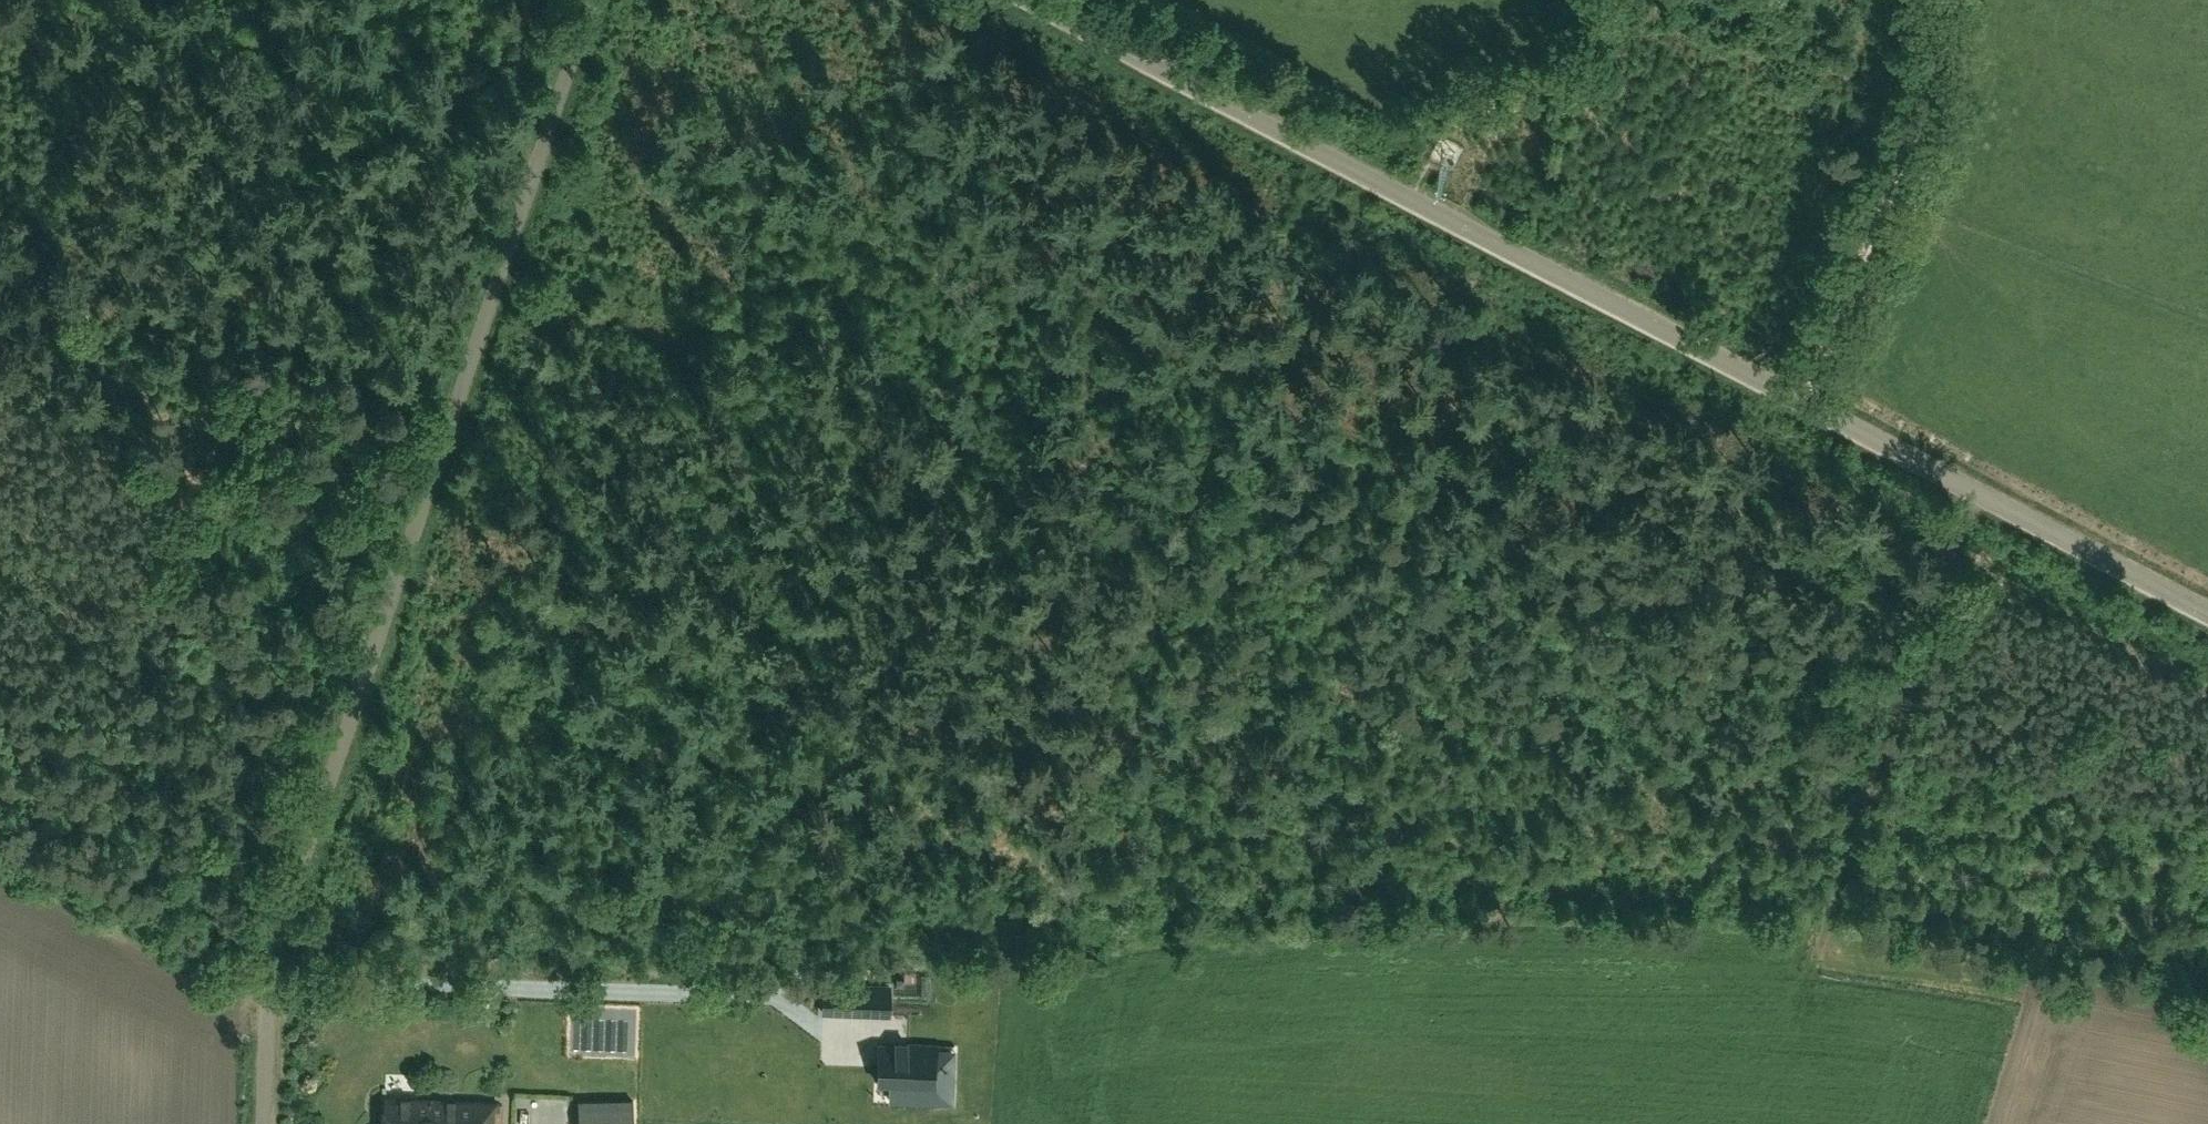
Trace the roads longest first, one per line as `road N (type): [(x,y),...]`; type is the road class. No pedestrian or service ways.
road 1 (unclassified): [(2207,611),(1035,0)]
road 2 (unclassified): [(264,1123),(281,928),(592,0)]
road 3 (track): [(1795,393),(1924,114),(1939,60),(1939,0)]

